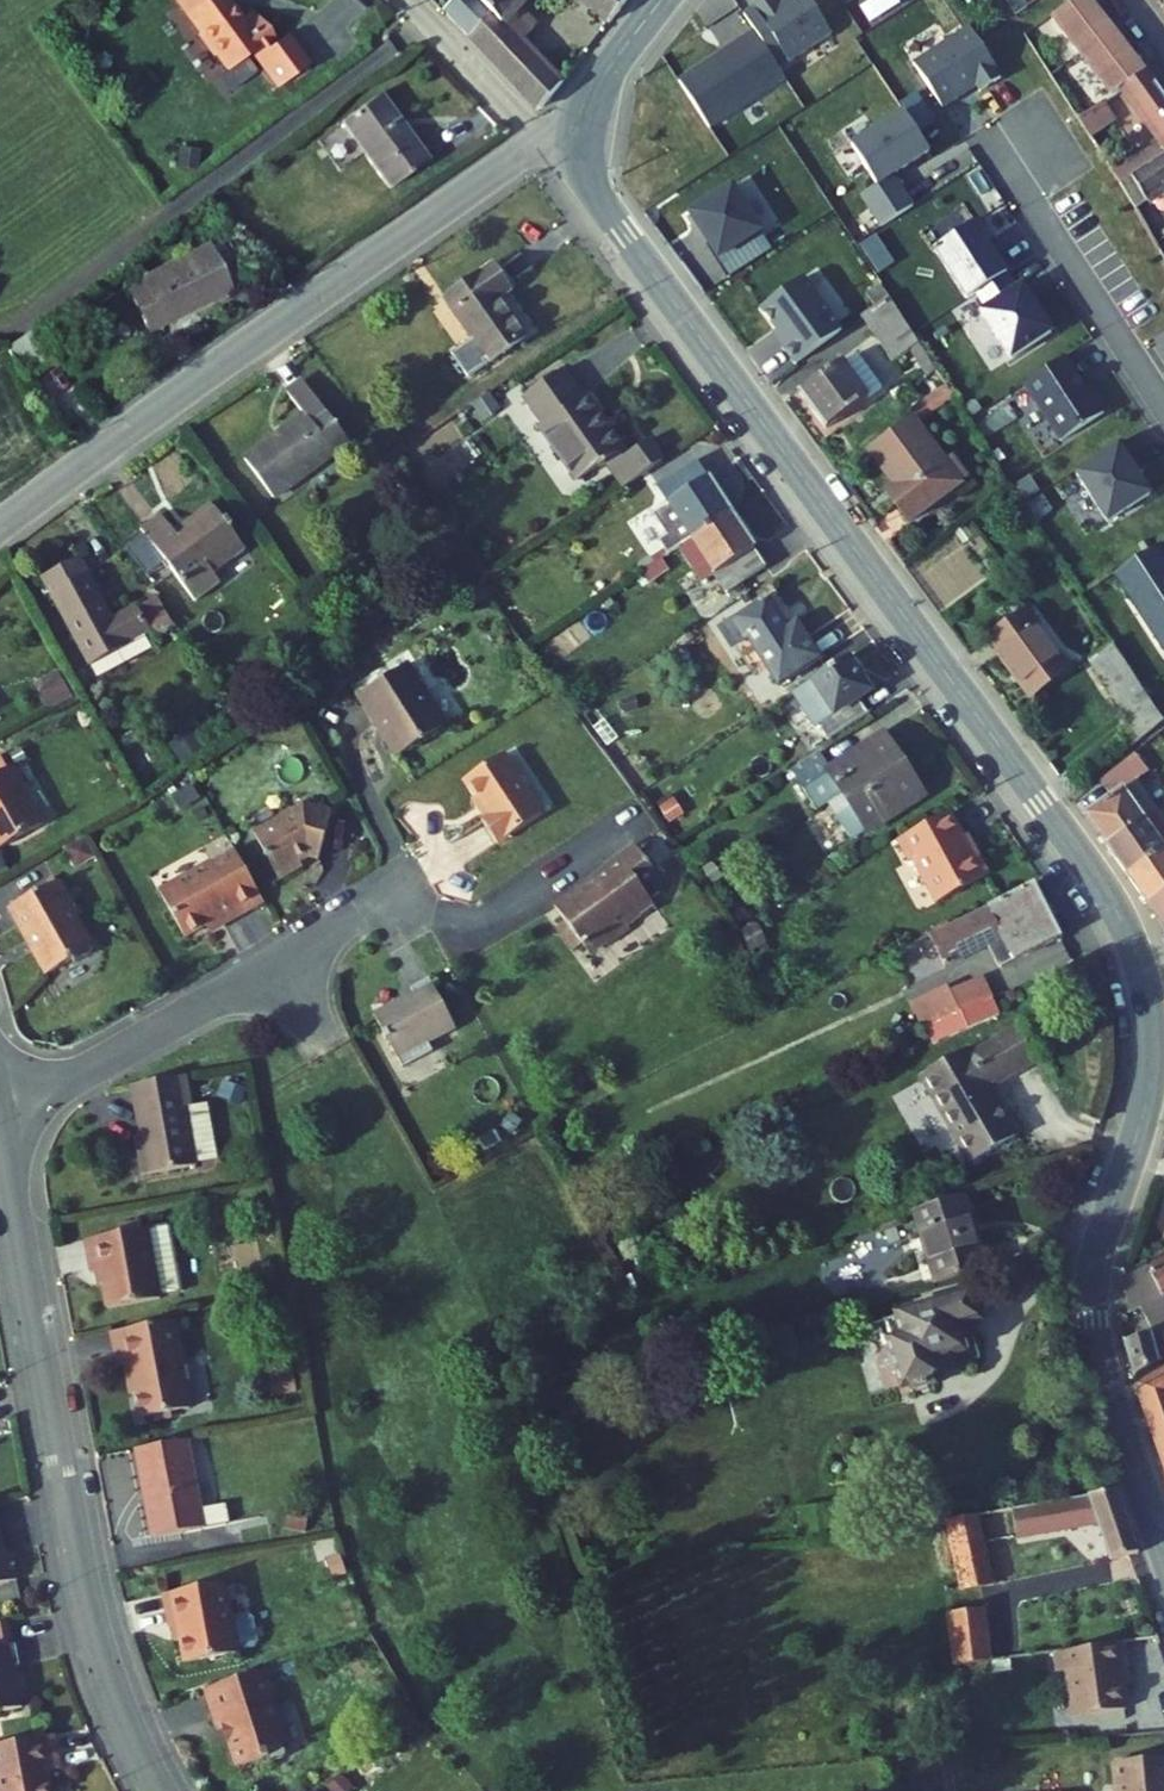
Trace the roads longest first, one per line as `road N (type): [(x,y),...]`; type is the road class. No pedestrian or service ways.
road 1 (tertiary): [(1163,1551),(1092,1321),(1096,1258),(1152,1066),(1151,1011),(1128,933),(1103,884),(599,197),(584,137)]
road 2 (residential): [(160,1790),(115,1697),(86,1606),(0,1144)]
road 3 (residential): [(541,141),(0,527)]
road 4 (residential): [(0,1120),(405,885)]
road 5 (residential): [(1163,402),(984,140)]
road 6 (residential): [(408,0),(541,141)]
road 7 (tertiary): [(584,137),(600,86),(663,0)]

